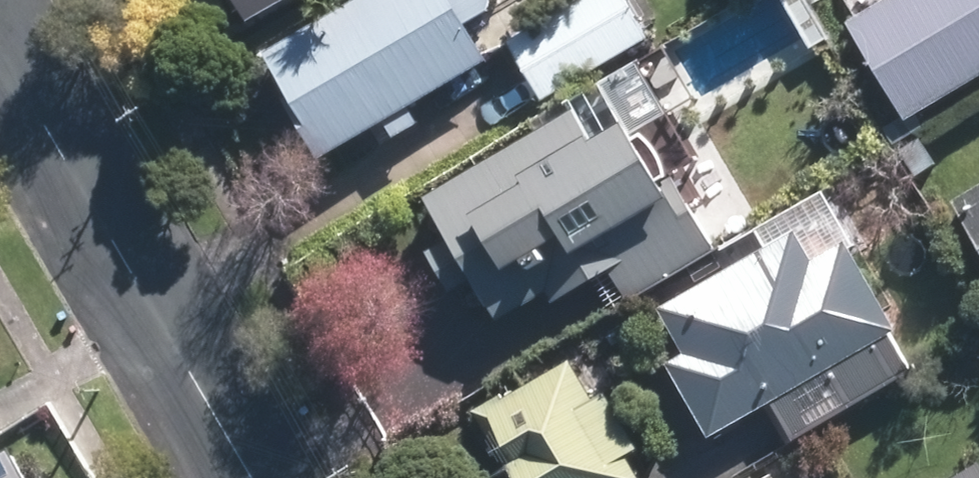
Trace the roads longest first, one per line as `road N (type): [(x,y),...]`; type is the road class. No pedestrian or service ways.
road 1 (residential): [(261,477),(0,28)]

